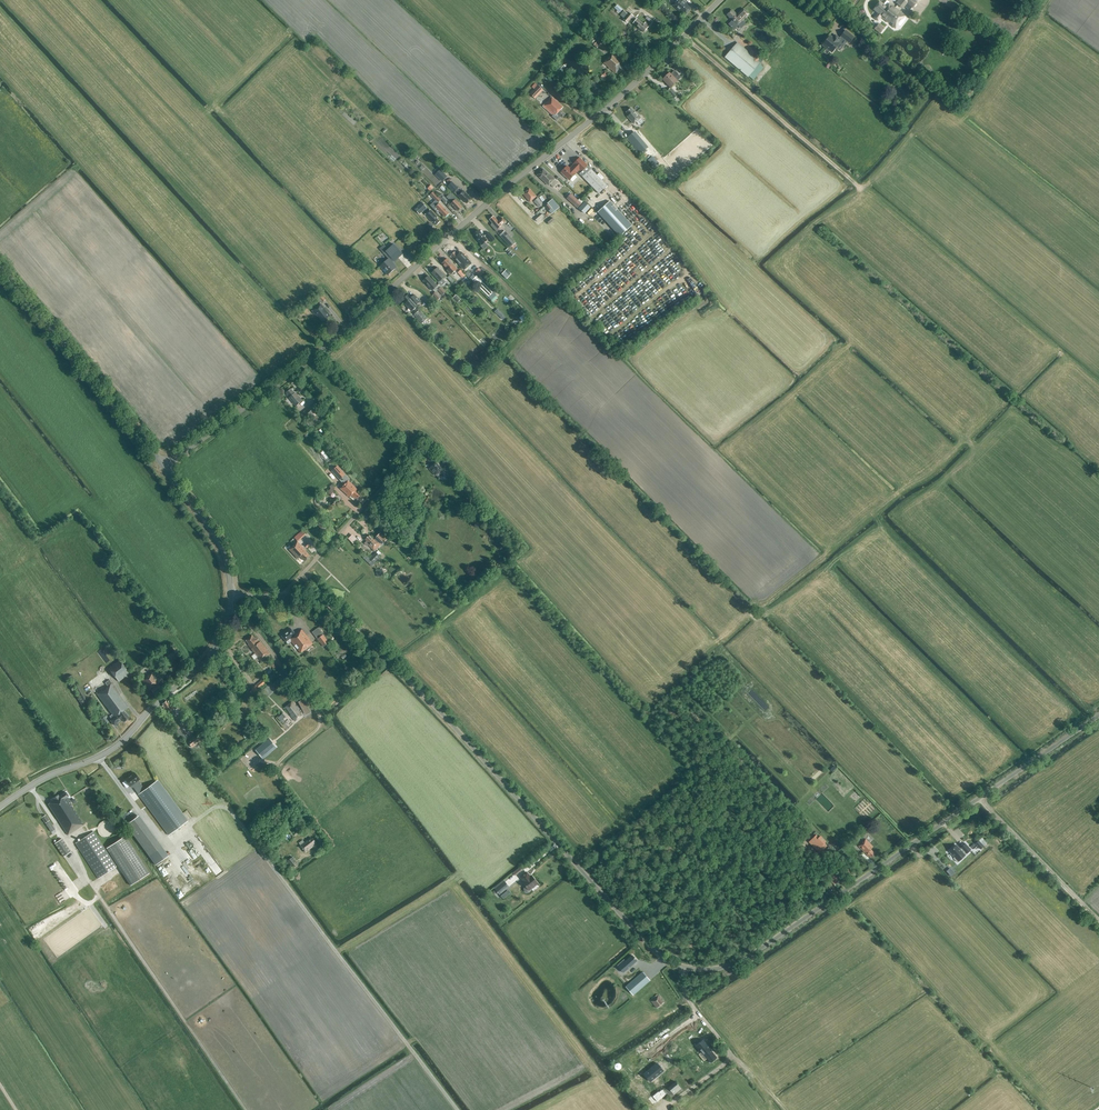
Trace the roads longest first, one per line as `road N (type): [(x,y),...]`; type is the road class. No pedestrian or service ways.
road 1 (unclassified): [(230,593),(304,596),(337,609),(613,908),(683,965),(742,959),(1098,714)]
road 2 (unclassified): [(164,467),(321,348),(446,238)]
road 3 (unclassified): [(446,238),(609,106),(719,0)]
road 4 (tertiary): [(0,805),(121,743),(213,648),(230,593)]
road 5 (track): [(229,608),(267,642),(319,715),(319,726),(276,773),(312,828)]
road 6 (tertiary): [(164,467),(0,269)]
road 7 (track): [(284,594),(420,442)]
road 8 (track): [(683,965),(684,992),(729,1054),(669,1104)]
road 9 (track): [(981,796),(1098,919)]
road 10 (tertiary): [(230,593),(218,540),(164,467)]

